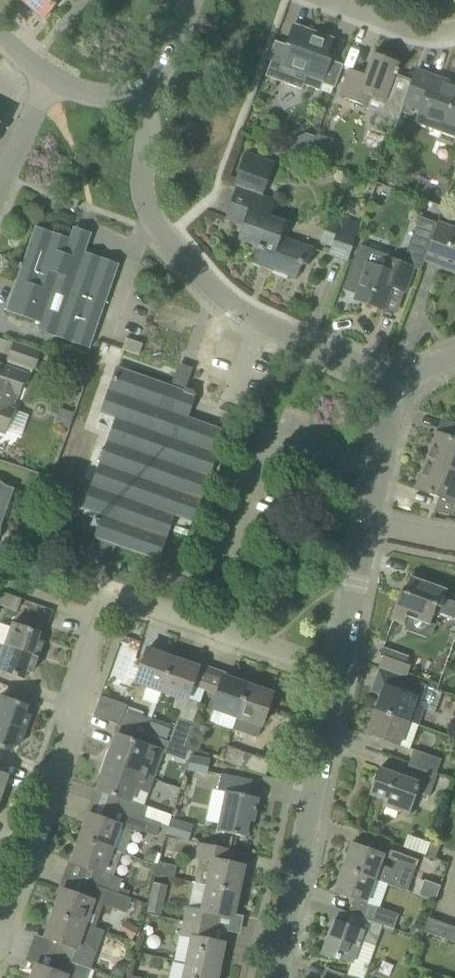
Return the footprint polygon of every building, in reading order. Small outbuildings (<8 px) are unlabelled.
[(25,2),(45,20),(62,0),(26,0),(25,2)] [(293,25),(286,44),(291,46),(282,70),(271,66),(272,61),(271,60),(265,77),(302,90),(303,85),(320,91),(324,81),(331,61),(327,59),(334,40),(333,39),(331,44),(317,39),(318,34),(293,25)] [(402,113),(404,106),(413,81),(397,75),(399,70),(397,70),(399,64),(373,54),(364,76),(348,70),(338,96),(365,106),(367,100),(385,107),(381,117),(398,123),(402,113)] [(432,81),(434,76),(417,70),(413,81),(404,106),(412,109),(418,111),(416,115),(454,129),(454,89),(432,81)] [(402,113),(410,116),(412,109),(404,106),(402,113)] [(263,196),(275,165),(244,154),(233,187),(236,188),(230,204),(233,205),(231,210),(227,212),(225,219),(243,225),(238,239),(258,247),(252,263),(259,265),(263,264),(263,262),(270,265),(269,269),(297,279),(302,264),(308,266),(314,249),(281,237),(286,223),(270,217),(276,201),(263,196)] [(319,243),(331,248),(328,255),(347,262),(360,227),(341,220),(340,223),(328,219),(319,243)] [(438,224),(425,260),(442,266),(443,262),(454,266),(454,230),(438,224)] [(36,227),(6,311),(40,323),(37,331),(72,342),(71,343),(90,348),(119,265),(85,253),(88,245),(36,227)] [(383,310),(392,286),(405,291),(413,268),(388,258),(388,257),(359,246),(344,289),(357,294),(355,300),(383,310)] [(143,344),(137,342),(134,353),(139,355),(143,344)] [(40,353),(24,348),(14,344),(9,359),(35,368),(40,353)] [(12,413),(26,375),(0,366),(0,431),(5,433),(12,413)] [(118,368),(111,385),(102,413),(117,418),(83,514),(102,521),(91,550),(102,553),(106,542),(157,560),(173,515),(192,521),(224,431),(164,410),(172,387),(118,368)] [(427,461),(454,471),(454,440),(437,433),(427,461)] [(454,516),(454,471),(427,461),(417,489),(441,498),(436,511),(435,510),(434,512),(454,516)] [(4,485),(1,482),(0,482),(0,536),(1,533),(1,528),(15,489),(4,485)] [(441,608),(447,591),(443,590),(444,586),(442,582),(435,579),(431,581),(430,585),(410,578),(407,587),(410,588),(408,595),(400,592),(390,619),(404,625),(408,616),(430,624),(437,606),(441,608)] [(22,600),(22,599),(0,592),(0,605),(18,611),(22,600)] [(13,624),(5,647),(37,658),(43,643),(37,641),(40,633),(13,624)] [(37,658),(5,647),(0,659),(0,671),(24,679),(27,671),(32,673),(37,658)] [(409,658),(383,648),(380,656),(383,657),(379,668),(407,679),(411,666),(407,665),(409,658)] [(162,691),(173,659),(147,650),(135,682),(136,682),(130,696),(142,700),(146,686),(162,691)] [(199,668),(173,659),(162,691),(176,696),(171,710),(179,713),(168,743),(177,746),(183,748),(192,722),(204,689),(193,685),(199,668)] [(407,679),(379,668),(373,682),(385,687),(376,709),(408,721),(418,725),(424,711),(428,712),(436,689),(407,679)] [(214,704),(238,713),(248,685),(223,677),(214,704)] [(273,694),(248,685),(238,713),(233,729),(257,738),(273,694)] [(24,731),(30,716),(25,714),(27,706),(0,697),(0,723),(24,731)] [(376,709),(367,734),(399,746),(408,721),(376,709)] [(120,725),(138,733),(146,735),(152,720),(125,710),(120,725)] [(192,722),(183,748),(196,753),(206,727),(192,722)] [(24,731),(0,723),(0,749),(11,752),(14,744),(19,746),(24,731)] [(177,746),(168,743),(146,735),(138,733),(135,742),(117,735),(107,763),(153,778),(157,765),(156,765),(160,752),(173,756),(177,746)] [(246,770),(251,755),(226,747),(221,761),(246,770)] [(408,764),(415,767),(436,774),(441,760),(414,750),(408,764)] [(208,773),(211,758),(192,754),(189,769),(208,773)] [(146,794),(147,791),(148,792),(153,778),(107,763),(97,790),(120,798),(116,810),(143,819),(148,807),(143,805),(147,794),(146,794)] [(410,780),(379,768),(369,795),(385,801),(383,807),(408,815),(416,793),(428,797),(437,774),(436,774),(415,767),(410,780)] [(1,798),(9,775),(0,771),(0,798),(1,798)] [(218,832),(240,836),(240,839),(247,840),(249,830),(247,830),(248,821),(251,822),(251,820),(249,819),(251,814),(254,815),(258,798),(249,796),(252,781),(221,774),(218,791),(226,793),(218,832)] [(175,803),(178,785),(155,781),(152,798),(175,803)] [(80,838),(110,850),(112,850),(120,825),(147,835),(151,822),(143,819),(116,810),(112,821),(89,814),(80,838)] [(167,834),(189,838),(192,822),(170,818),(167,834)] [(94,871),(89,884),(118,894),(123,880),(112,877),(121,853),(112,850),(110,850),(80,838),(71,863),(94,871)] [(435,859),(435,858),(440,845),(430,842),(425,855),(435,859)] [(193,883),(207,886),(208,886),(238,892),(244,866),(223,861),(225,849),(201,844),(198,857),(199,857),(193,883)] [(343,868),(374,880),(387,885),(406,892),(415,868),(416,868),(421,854),(394,844),(388,858),(395,861),(392,869),(380,865),(383,855),(352,844),(343,868)] [(173,884),(175,864),(159,862),(157,882),(173,884)] [(374,880),(343,868),(334,893),(365,904),(374,880)] [(434,900),(440,884),(416,876),(411,892),(434,900)] [(84,926),(94,929),(102,906),(125,914),(131,899),(118,894),(89,884),(84,882),(79,895),(62,889),(54,914),(85,925),(84,926)] [(233,919),(238,892),(208,886),(207,886),(202,911),(187,908),(184,922),(208,927),(216,928),(219,916),(233,919)] [(161,915),(164,900),(150,897),(147,912),(161,915)] [(366,919),(382,925),(394,930),(399,916),(371,905),(366,919)] [(55,957),(63,960),(91,969),(96,956),(85,942),(80,940),(84,926),(85,925),(54,914),(45,938),(57,942),(52,956),(55,957)] [(346,976),(352,977),(363,977),(374,946),(374,947),(382,925),(366,919),(358,916),(353,929),(337,922),(334,933),(329,932),(321,954),(339,960),(339,958),(350,962),(346,976)] [(454,940),(454,926),(428,917),(424,929),(454,940)] [(206,939),(208,927),(184,922),(181,936),(192,938),(186,964),(218,970),(224,943),(206,939)] [(91,969),(63,960),(55,957),(50,970),(36,965),(31,977),(66,977),(67,976),(72,977),(88,977),(91,969)] [(186,964),(183,977),(217,977),(218,970),(186,964)]
